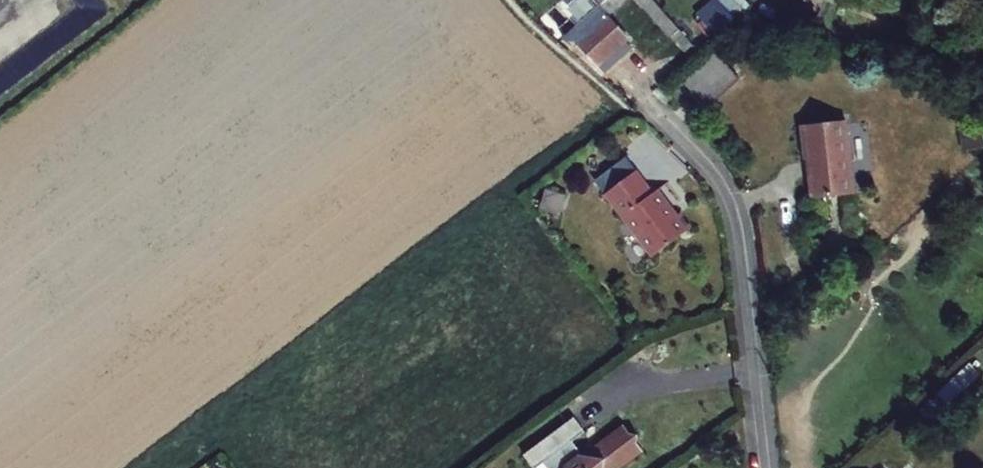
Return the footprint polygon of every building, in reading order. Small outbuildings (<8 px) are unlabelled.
[(596,1),(600,5),(562,38),(567,42),(572,37),(604,72),(631,48),(627,43),(630,39),(608,15),(625,0),(595,0),(596,1)] [(643,7),(646,5),(672,34),(679,28),(654,0),(636,0),(643,7)] [(733,0),(711,0),(697,13),(717,34),(743,10),(733,0)] [(736,79),(720,62),(687,92),(703,108),(736,79)] [(853,192),(846,120),(800,123),(803,156),(808,156),(809,173),(807,173),(809,196),(853,192)] [(610,197),(640,174),(636,168),(606,191),(610,197)] [(640,174),(610,197),(652,253),(690,223),(681,211),(675,215),(668,206),(671,205),(657,188),(653,191),(640,174)] [(637,262),(648,255),(637,238),(626,245),(637,262)] [(976,384),(966,373),(933,404),(943,414),(976,384)] [(578,414),(527,451),(536,465),(546,457),(553,467),(616,467),(646,445),(640,438),(643,426),(632,426),(627,420),(587,450),(578,436),(589,428),(578,414)]
